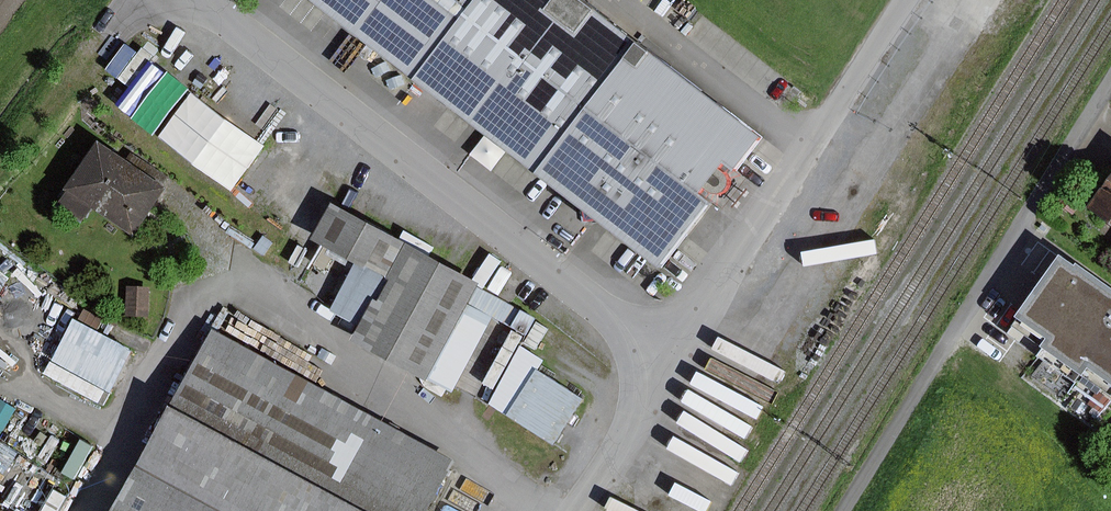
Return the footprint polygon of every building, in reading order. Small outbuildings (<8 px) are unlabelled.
[(427,81),(488,0),(321,0),(427,81)] [(427,81),(550,175),(601,108),(651,43),(594,0),(488,0),(427,81)] [(601,108),(725,204),(775,138),(651,43),(601,108)] [(268,147),(194,92),(161,138),(234,192),(268,147)] [(601,108),(550,175),(674,269),(725,204),(601,108)] [(172,188),(105,141),(70,191),(72,192),(62,205),(87,222),(96,209),(137,238),(172,188)] [(1101,204),(1110,211),(1110,190),(1101,204)] [(484,283),(338,205),(319,239),(361,261),(334,311),(364,327),(356,341),(456,395),(497,318),(529,336),(524,345),(538,352),(550,329),(537,322),(539,318),(482,288),(484,283)] [(1072,249),(1015,328),(1086,378),(1092,370),(1110,383),(1110,274),(1089,258),(1087,260),(1072,249)] [(152,287),(129,286),(128,316),(151,317),(152,287)] [(88,302),(70,291),(54,319),(72,330),(47,374),(106,407),(136,352),(97,330),(103,320),(84,309),(88,302)] [(461,461),(219,330),(120,510),(434,510),(461,461)] [(527,336),(515,330),(485,384),(496,391),(527,336)] [(548,361),(524,345),(491,406),(556,447),(587,399),(542,370),(548,361)] [(22,408),(0,448),(0,449),(59,481),(81,441),(22,408)]
